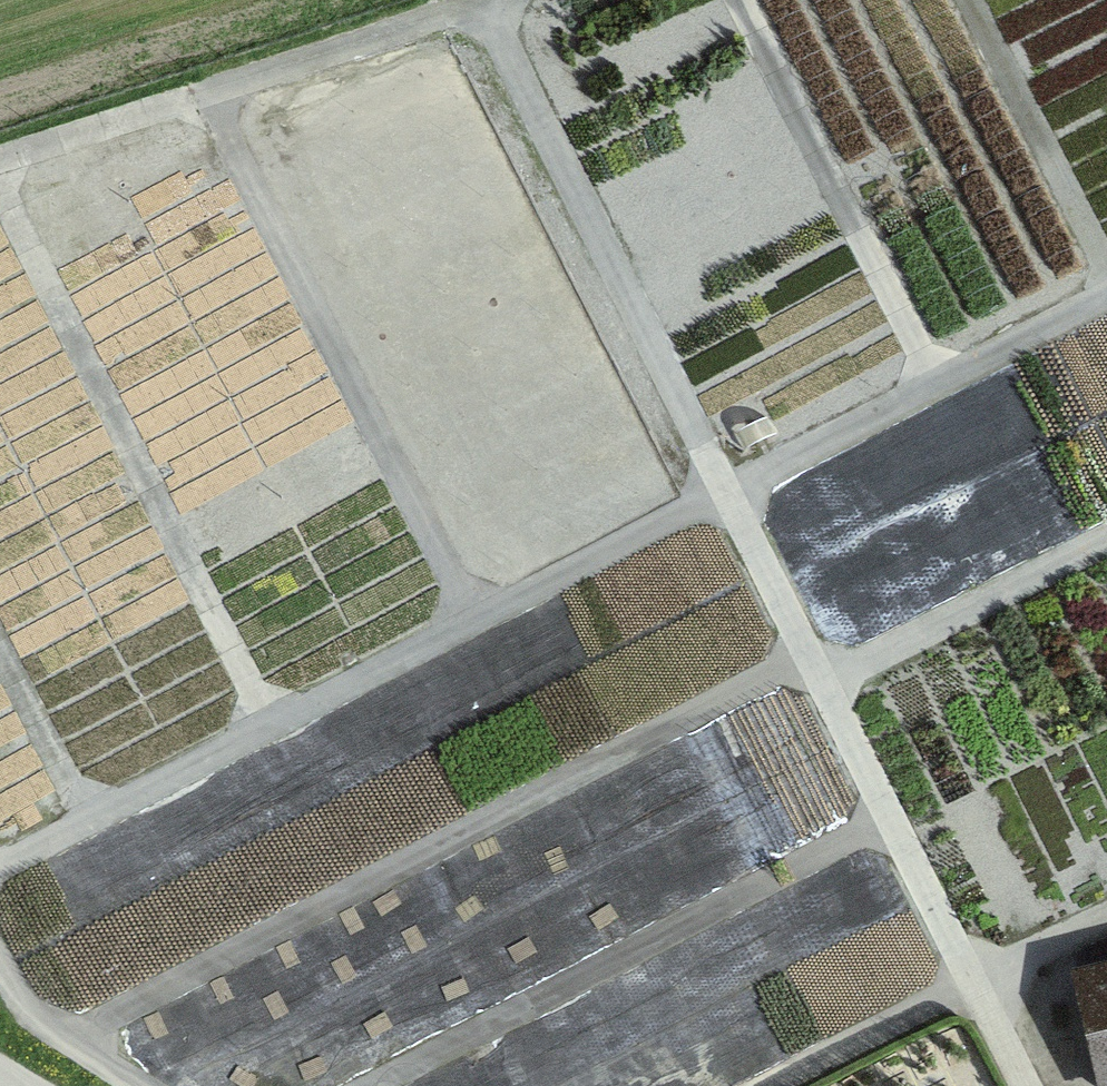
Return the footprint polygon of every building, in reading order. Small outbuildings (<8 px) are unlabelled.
[(1078,983),(1102,1085),(1106,1085),(1106,975),(1078,983)]
